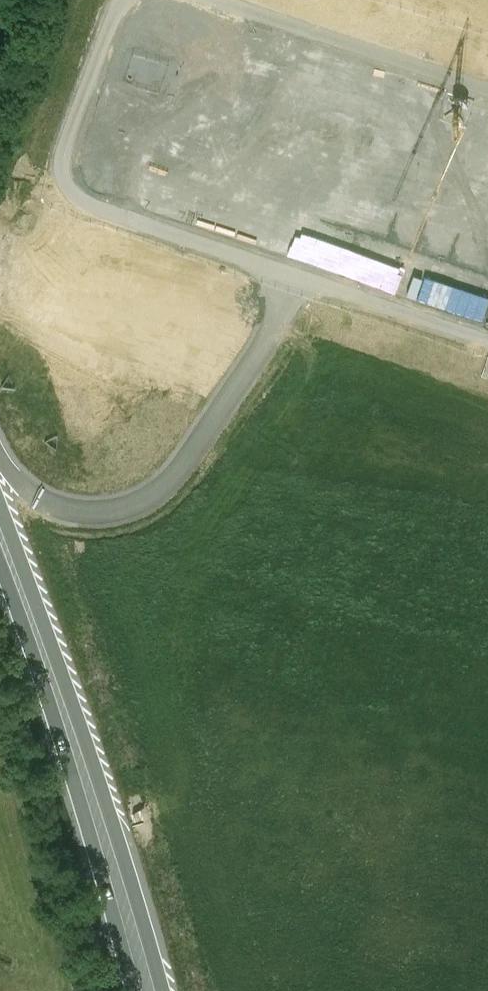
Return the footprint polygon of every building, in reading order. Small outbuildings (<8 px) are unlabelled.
[(364,108),(374,78),(240,34),(214,113),(173,99),(153,159),(487,269),(487,149),(364,108)]
